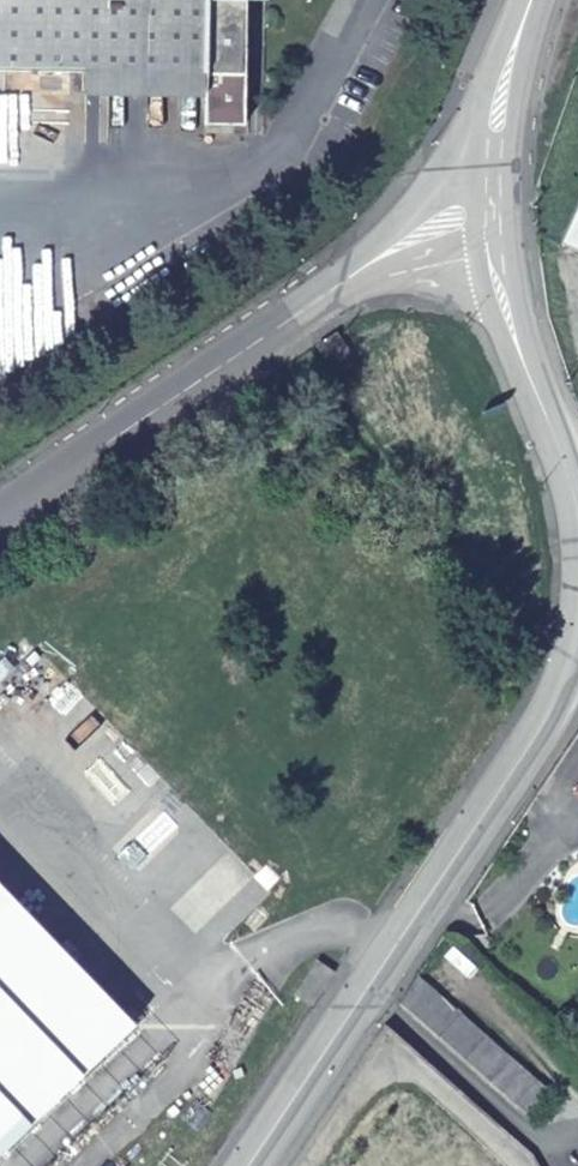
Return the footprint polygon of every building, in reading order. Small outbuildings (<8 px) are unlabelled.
[(79,71),(200,74),(200,94),(200,128),(238,129),(240,0),(0,0),(0,70),(79,71)] [(78,92),(200,94),(200,74),(79,71),(78,92)] [(558,261),(577,269),(577,214),(558,261)] [(138,1028),(0,885),(0,1165),(138,1028)] [(395,999),(527,1116),(554,1085),(419,964),(395,999)] [(0,1165),(69,1165),(173,1064),(138,1028),(0,1165)]
